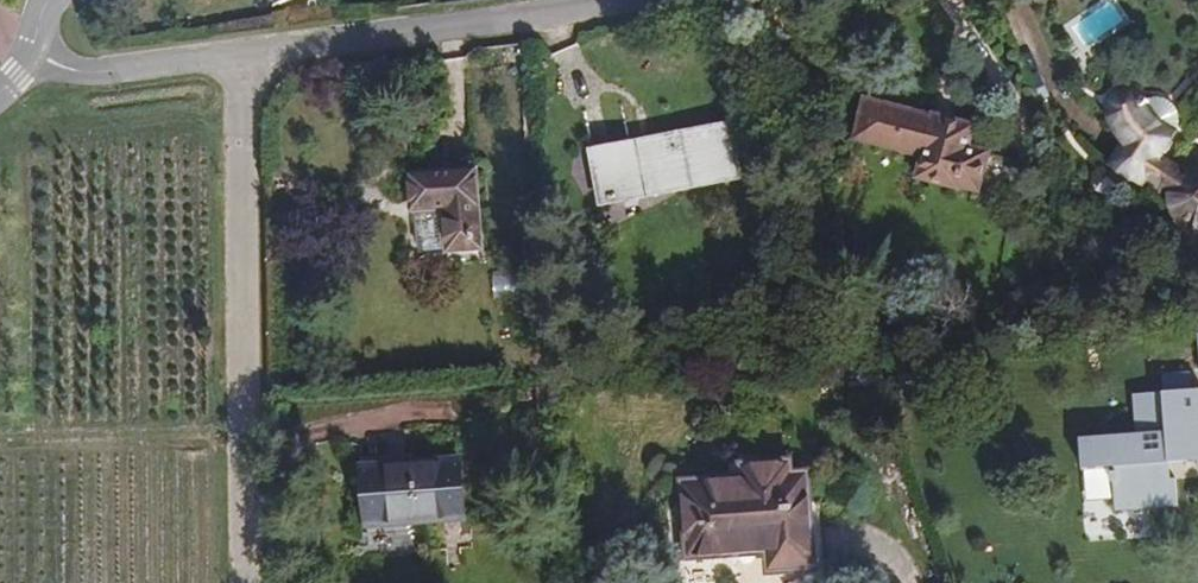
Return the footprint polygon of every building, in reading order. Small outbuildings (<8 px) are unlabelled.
[(1082,42),(1126,24),(1117,1),(1073,19),(1082,42)] [(1119,164),(1150,182),(1169,152),(1180,131),(1185,123),(1185,114),(1180,105),(1173,100),(1165,97),(1153,98),(1149,98),(1146,94),(1140,90),(1134,88),(1126,90),(1122,92),(1120,94),(1114,103),(1115,112),(1119,122),(1124,131),(1126,134),(1129,138),(1132,141),(1119,164)] [(989,181),(1000,142),(980,136),(985,113),(949,102),(944,111),(883,94),(870,129),(931,147),(924,173),(967,186),(970,175),(989,181)] [(732,122),(597,141),(602,190),(739,173),(732,122)] [(1169,152),(1150,182),(1178,199),(1179,195),(1175,193),(1190,171),(1188,170),(1169,152)] [(473,157),(408,159),(409,199),(413,198),(416,229),(423,235),(446,233),(446,241),(479,240),(473,157)] [(1190,171),(1175,193),(1179,195),(1178,199),(1178,202),(1180,208),(1183,215),(1187,220),(1194,226),(1197,227),(1197,167),(1190,171)] [(1131,389),(1135,440),(1075,440),(1084,539),(1148,538),(1149,511),(1180,511),(1180,476),(1197,477),(1197,392),(1131,389)] [(457,506),(454,444),(359,448),(364,510),(457,506)] [(785,468),(744,470),(744,487),(687,491),(690,563),(768,558),(770,582),(808,581),(804,482),(787,483),(785,468)]
